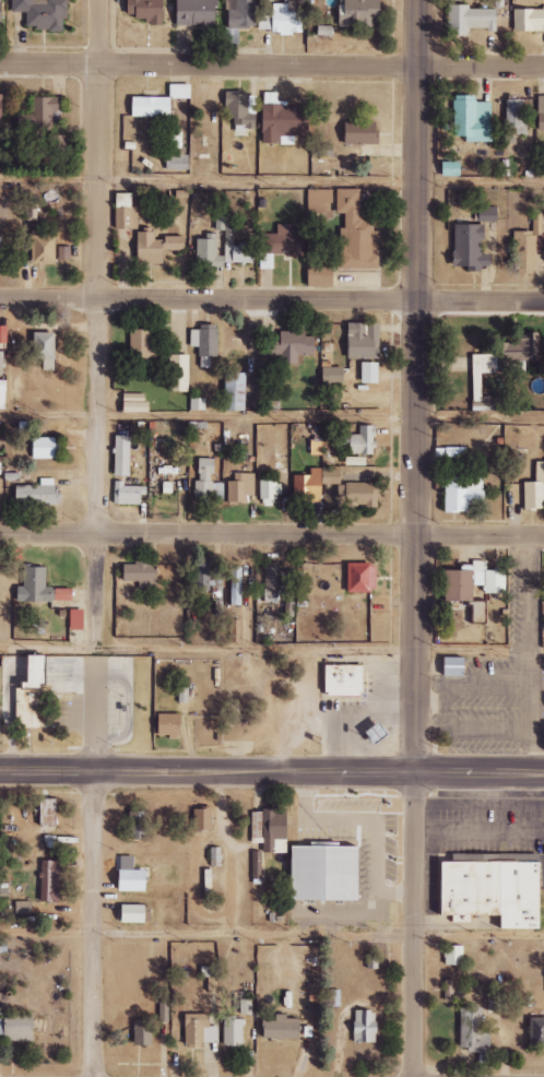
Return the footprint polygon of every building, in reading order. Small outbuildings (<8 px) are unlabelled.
[(27,12),(28,30),(65,30),(64,18),(70,18),(69,0),(12,0),(13,12),(27,12)] [(128,18),(148,18),(148,25),(164,26),(165,0),(129,0),(128,18)] [(218,0),(177,0),(178,26),(218,26),(218,0)] [(227,29),(256,29),(256,0),(228,0),(227,29)] [(383,0),(346,0),(346,6),(340,6),(340,27),(374,27),(374,21),(383,21),(383,0)] [(304,12),(288,12),(288,4),(273,4),(273,16),(266,16),(266,8),(259,8),(259,33),(304,33),(304,12)] [(469,30),(498,30),(497,9),(470,10),(470,5),(448,6),(449,29),(462,29),(462,37),(470,36),(469,30)] [(514,33),(543,33),(543,9),(514,9),(514,33)] [(188,84),(170,85),(170,99),(189,98),(188,84)] [(250,94),(227,93),(226,119),(236,119),(236,135),(247,135),(247,129),(257,129),(258,114),(249,114),(250,94)] [(264,144),(295,144),(295,135),(309,135),(309,106),(278,106),(278,93),(264,93),(264,144)] [(455,136),(467,136),(467,142),(492,142),(491,102),(477,102),(477,95),(455,95),(455,136)] [(172,117),(173,98),(134,97),(133,116),(172,117)] [(528,135),(528,114),(526,114),(526,99),(505,100),(506,143),(517,143),(516,135),(528,135)] [(347,144),(379,144),(380,122),(348,121),(347,144)] [(332,157),(333,137),(313,137),(312,156),(332,157)] [(166,170),(189,171),(190,155),(166,155),(166,170)] [(362,189),(338,188),(337,213),(346,213),(346,227),(341,227),(340,268),(379,269),(379,230),(375,230),(375,220),(361,219),(362,189)] [(138,207),(133,207),(133,194),(117,193),(116,229),(138,229),(138,207)] [(498,222),(498,207),(479,207),(480,222),(498,222)] [(196,266),(226,267),(226,262),(255,263),(255,245),(235,244),(235,225),(222,225),(222,217),(216,216),(216,230),(226,230),(225,256),(218,255),(219,239),(197,238),(196,266)] [(262,269),(274,269),(274,255),(304,255),(304,230),(293,230),(293,224),(278,224),(278,234),(262,234),(262,269)] [(455,267),(469,267),(469,271),(483,271),(483,266),(492,266),(492,254),(484,254),(484,225),(455,225),(455,267)] [(139,264),(165,263),(165,250),(186,250),(186,237),(156,237),(156,231),(138,232),(139,264)] [(57,264),(57,233),(33,234),(33,264),(57,264)] [(70,246),(59,246),(59,260),(70,260),(70,246)] [(334,265),(307,266),(307,287),(334,286),(334,265)] [(349,322),(349,358),(381,359),(381,323),(349,322)] [(218,356),(219,325),(200,324),(200,329),(191,329),(190,347),(200,347),(199,368),(211,368),(211,356),(218,356)] [(8,326),(0,326),(0,343),(7,344),(8,326)] [(131,329),(130,358),(154,358),(154,329),(131,329)] [(308,332),(270,332),(270,355),(281,355),(281,365),(299,364),(299,356),(317,355),(316,336),(308,336),(308,332)] [(538,332),(527,333),(527,341),(510,342),(510,363),(538,362),(538,332)] [(56,333),(33,333),(33,360),(43,360),(43,370),(57,370),(56,333)] [(498,354),(473,355),(475,401),(483,400),(482,374),(498,373),(498,354)] [(190,392),(190,355),(170,355),(169,392),(190,392)] [(379,383),(379,363),(363,362),(363,383),(379,383)] [(323,367),(323,382),(345,381),(344,367),(323,367)] [(247,411),(248,373),(227,373),(226,411),(247,411)] [(151,413),(151,403),(126,402),(125,412),(151,413)] [(375,455),(376,426),(360,426),(360,435),(353,435),(352,455),(375,455)] [(115,476),(131,476),(132,437),(116,436),(115,476)] [(57,438),(35,438),(34,459),(57,460),(57,438)] [(215,459),(198,458),(196,501),(223,502),(224,482),(214,482),(215,459)] [(525,482),(526,509),(543,509),(543,462),(537,462),(537,482),(525,482)] [(295,502),(324,502),(323,469),(311,469),(311,475),(294,475),(295,502)] [(228,503),(247,503),(247,495),(255,495),(255,473),(235,473),(235,481),(228,481),(228,503)] [(446,512),(469,513),(469,505),(485,505),(485,478),(446,477),(446,512)] [(40,485),(16,486),(17,507),(58,506),(57,478),(40,479),(40,485)] [(281,479),(260,480),(261,504),(277,503),(276,495),(281,495),(281,479)] [(125,486),(125,481),(114,481),(113,504),(142,505),(142,495),(147,495),(147,487),(125,486)] [(378,506),(379,484),(338,483),(338,506),(378,506)] [(140,588),(159,588),(159,563),(125,562),(125,581),(141,581),(140,588)] [(348,593),(377,593),(377,563),(349,563),(348,593)] [(449,571),(448,601),(476,602),(476,586),(485,586),(485,594),(507,594),(507,571),(488,570),(488,563),(464,563),(464,571),(449,571)] [(213,594),(211,564),(185,565),(186,595),(213,594)] [(231,605),(242,605),(243,565),(227,565),(226,588),(231,588),(231,605)] [(48,568),(24,567),(24,587),(17,587),(17,602),(54,603),(55,588),(47,587),(48,568)] [(56,600),(74,601),(74,589),(56,589),(56,600)] [(474,623),(486,623),(487,602),(474,602),(474,623)] [(70,630),(84,630),(85,610),(71,610),(70,630)] [(30,655),(29,688),(47,688),(48,656),(30,655)] [(453,660),(452,683),(474,683),(474,660),(453,660)] [(333,667),(333,693),(338,693),(338,699),(368,699),(368,695),(371,695),(371,667),(333,667)] [(180,703),(189,703),(189,688),(180,688),(180,703)] [(16,691),(17,728),(41,728),(41,707),(32,707),(32,690),(16,691)] [(183,714),(160,714),(160,736),(183,737),(183,714)] [(374,733),(383,746),(397,736),(387,723),(374,733)] [(41,824),(57,825),(58,800),(42,799),(41,824)] [(195,809),(195,831),(213,830),(213,809),(195,809)] [(253,844),(264,843),(264,854),(289,853),(288,810),(252,811),(253,844)] [(361,847),(294,848),(294,902),(362,901),(361,847)] [(252,879),(263,879),(263,852),(252,852),(252,879)] [(150,892),(151,871),(135,871),(136,856),(120,856),(120,892),(150,892)] [(62,861),(41,861),(41,902),(61,903),(62,861)] [(445,862),(444,916),(504,916),(504,930),(542,930),(543,862),(445,862)] [(17,915),(33,914),(32,901),(17,902),(17,915)] [(148,905),(123,905),(123,924),(148,924),(148,905)] [(464,946),(446,946),(446,966),(464,965),(464,946)] [(252,1000),(240,1000),(240,1015),(253,1015),(252,1000)] [(492,1034),(483,1034),(483,1008),(460,1008),(460,1050),(492,1050),(492,1034)] [(355,1043),(377,1043),(377,1011),(354,1011),(355,1043)] [(36,1015),(0,1014),(0,1036),(4,1036),(4,1041),(35,1042),(36,1015)] [(218,1026),(210,1026),(209,1014),(185,1015),(186,1044),(218,1044),(218,1026)] [(302,1019),(287,1019),(287,1014),(277,1014),(277,1021),(265,1021),(264,1039),(301,1040),(302,1019)] [(223,1047),(243,1047),(243,1019),(223,1019),(223,1047)] [(152,1047),(153,1022),(135,1021),(134,1046),(152,1047)]
